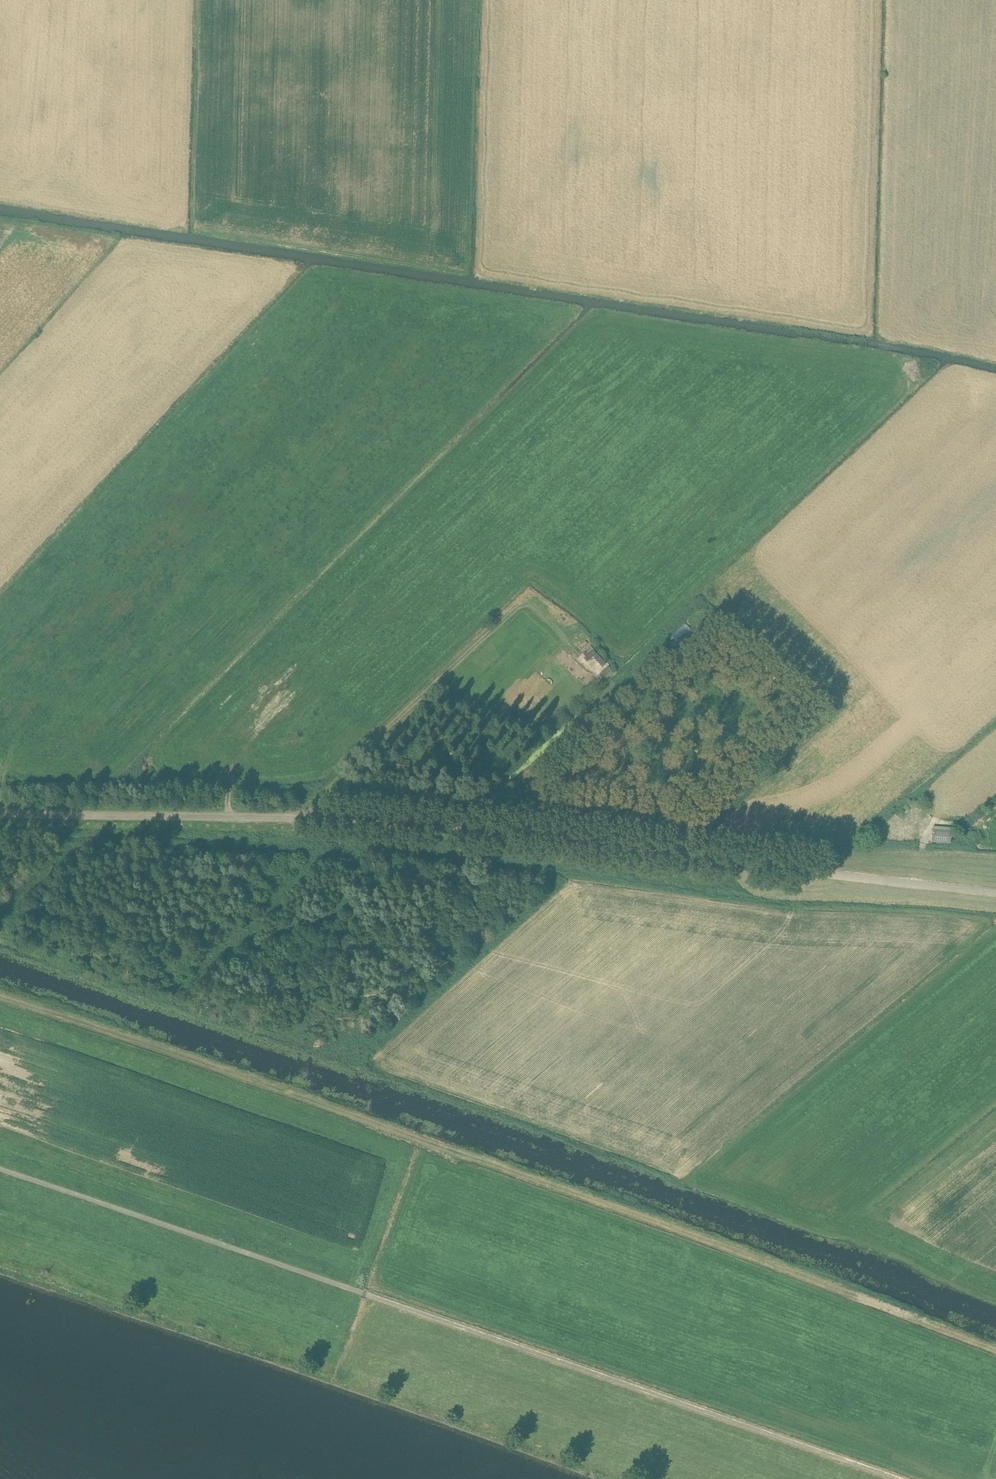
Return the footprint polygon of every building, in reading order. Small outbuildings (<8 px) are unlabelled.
[(598,655),(594,658),(602,667),(606,663),(598,655)] [(397,759),(397,762),(395,771),(409,773),(411,761),(397,759)] [(951,829),(936,828),(935,843),(950,844),(951,829)]
